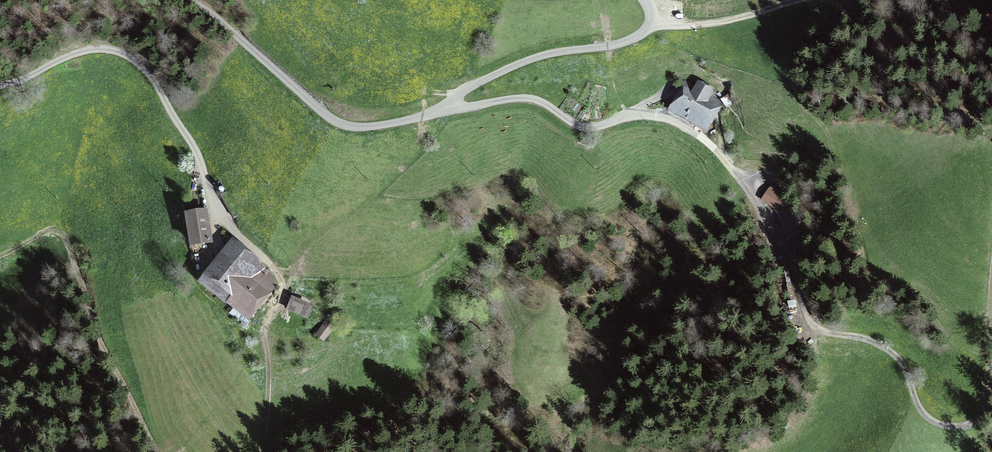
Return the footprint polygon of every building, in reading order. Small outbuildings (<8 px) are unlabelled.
[(707,132),(723,103),(710,95),(712,91),(698,83),(693,91),(688,89),(677,109),(693,119),(691,123),(707,132)] [(764,200),(777,209),(782,213),(791,237),(807,231),(797,207),(795,208),(784,199),(785,197),(772,188),(764,200)] [(218,259),(210,242),(205,212),(187,215),(192,244),(197,280),(200,282),(218,259)] [(264,267),(232,242),(218,259),(200,282),(230,306),(234,302),(248,313),(270,286),(274,289),(277,286),(271,274),(263,268),(264,267)] [(304,316),(308,306),(293,300),(289,310),(304,316)] [(325,322),(316,333),(322,339),(332,328),(325,322)]
